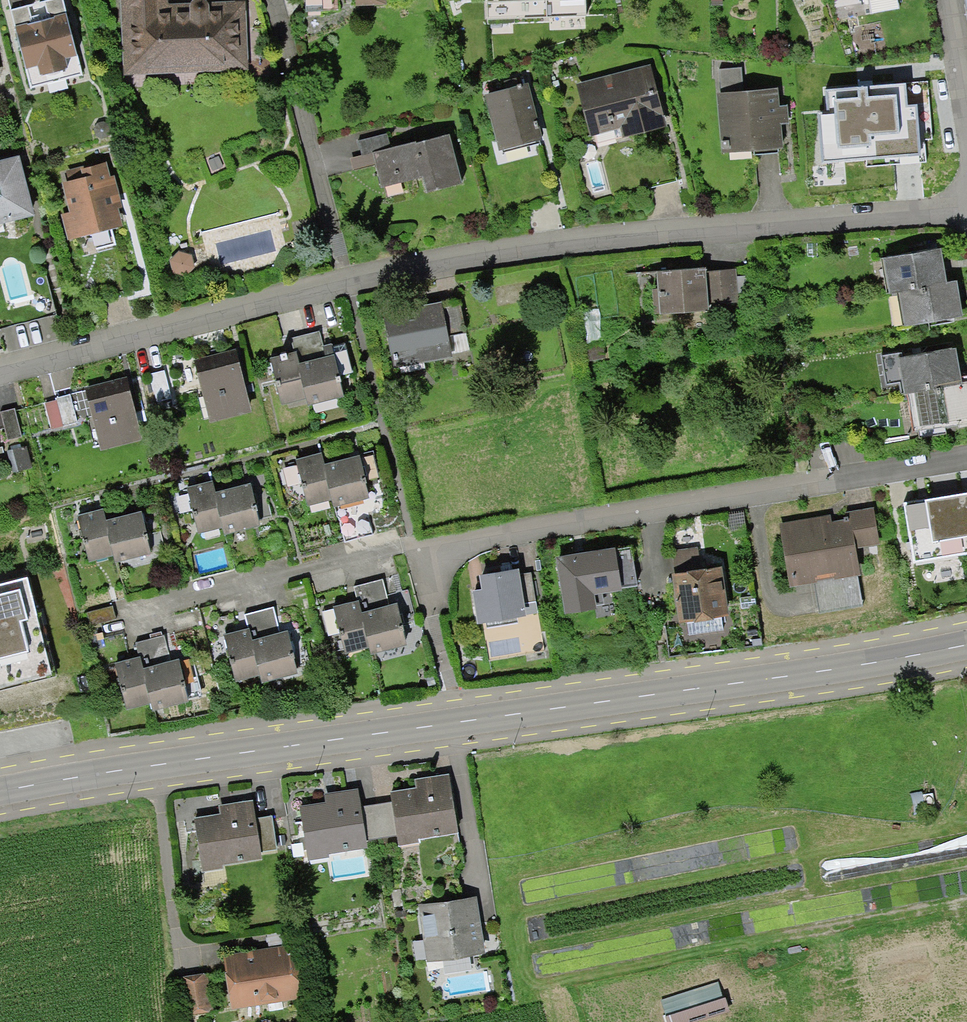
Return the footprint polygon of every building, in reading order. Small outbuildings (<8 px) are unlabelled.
[(17,10),(37,89),(87,77),(68,0),(56,0),(17,10)] [(125,77),(252,74),(250,4),(169,6),(169,0),(123,0),(125,77)] [(310,16),(338,15),(337,0),(310,0),(310,16)] [(359,11),(393,10),(392,0),(359,0),(359,11)] [(865,19),(842,26),(853,60),(887,48),(880,28),(870,31),(865,19)] [(741,69),(719,71),(726,137),(735,136),(737,157),(790,151),(787,126),(794,125),(792,106),(783,107),(781,87),(743,92),(741,69)] [(887,89),(855,92),(861,139),(922,132),(918,102),(930,101),(926,69),(885,74),(887,89)] [(658,70),(583,86),(594,138),(626,131),(628,140),(671,131),(658,70)] [(533,87),(492,98),(507,154),(547,143),(533,87)] [(352,162),(356,179),(379,174),(382,186),(426,175),(430,193),(468,184),(457,136),(395,150),(392,137),(364,144),(367,158),(352,162)] [(0,165),(0,227),(42,215),(27,158),(0,165)] [(113,163),(63,176),(73,214),(65,216),(71,241),(129,226),(113,163)] [(941,248),(881,258),(887,295),(898,293),(947,284),(941,248)] [(195,259),(183,254),(171,264),(179,276),(190,279),(198,272),(195,259)] [(714,269),(659,273),(663,319),(715,314),(714,307),(757,304),(755,280),(741,282),(740,273),(712,275),(714,269)] [(947,284),(898,293),(904,327),(962,316),(956,282),(947,284)] [(462,302),(391,315),(400,367),(471,354),(462,302)] [(318,330),(292,337),(296,351),(300,364),(326,357),(323,346),(318,330)] [(611,339),(586,341),(589,364),(614,362),(611,339)] [(296,351),(270,358),(282,404),(307,398),(309,405),(345,396),(331,344),(323,346),(326,357),(300,364),(296,351)] [(956,348),(899,357),(905,394),(909,393),(963,384),(961,377),(956,348)] [(244,354),(200,364),(213,423),(257,412),(244,354)] [(166,372),(153,376),(161,404),(174,401),(166,372)] [(961,377),(963,384),(909,393),(915,431),(966,422),(966,376),(961,377)] [(134,384),(91,394),(105,451),(147,441),(134,384)] [(73,398),(46,405),(54,434),(81,427),(73,398)] [(17,412),(3,416),(10,443),(24,439),(17,412)] [(29,447),(8,453),(15,477),(36,471),(29,447)] [(321,453),(295,460),(308,506),(333,499),(324,465),(321,453)] [(359,456),(324,465),(333,499),(335,507),(370,498),(359,456)] [(212,480),(186,487),(199,533),(224,526),(215,491),(212,480)] [(250,482),(215,491),(224,526),(226,534),(261,525),(250,482)] [(832,523),(786,530),(796,591),(869,580),(865,552),(888,549),(882,508),(852,513),(854,527),(833,530),(832,523)] [(102,509),(76,515),(89,562),(114,555),(105,520),(102,509)] [(140,511),(105,520),(114,555),(116,563),(151,554),(140,511)] [(746,516),(728,518),(732,544),(750,541),(746,516)] [(635,546),(557,560),(568,619),(611,612),(608,596),(643,590),(635,546)] [(698,553),(676,556),(685,625),(692,624),(694,638),(729,633),(727,619),(737,618),(730,569),(701,573),(698,553)] [(527,570),(486,578),(489,593),(479,595),(485,627),(491,623),(494,638),(526,632),(525,624),(538,621),(537,612),(549,609),(542,573),(529,576),(527,570)] [(0,584),(0,699),(59,684),(30,576),(0,584)] [(358,604),(340,608),(351,654),(376,648),(378,656),(414,648),(408,624),(420,621),(414,595),(392,601),(387,579),(354,587),(358,604)] [(663,589),(653,590),(656,612),(665,611),(663,589)] [(249,629),(229,634),(240,678),(267,672),(270,685),(305,676),(294,630),(287,632),(280,605),(245,614),(249,629)] [(114,607),(88,612),(91,626),(117,620),(114,607)] [(141,659),(121,664),(132,709),(159,703),(161,712),(197,703),(186,658),(181,659),(175,635),(138,644),(141,659)] [(329,805),(303,809),(311,860),(333,856),(332,849),(371,843),(370,838),(402,833),(404,847),(424,843),(424,838),(465,831),(455,773),(418,779),(419,788),(392,792),(393,801),(366,805),(363,786),(327,792),(329,805)] [(224,815),(198,820),(206,870),(224,868),(223,863),(267,856),(266,850),(283,848),(277,815),(263,818),(260,800),(222,806),(224,815)] [(482,898),(420,908),(429,964),(444,961),(447,979),(477,974),(474,957),(491,954),(482,898)] [(288,934),(270,936),(271,946),(226,955),(234,1011),(301,1001),(305,980),(301,956),(290,946),(288,934)] [(207,973),(182,976),(188,1016),(213,1013),(207,973)]
